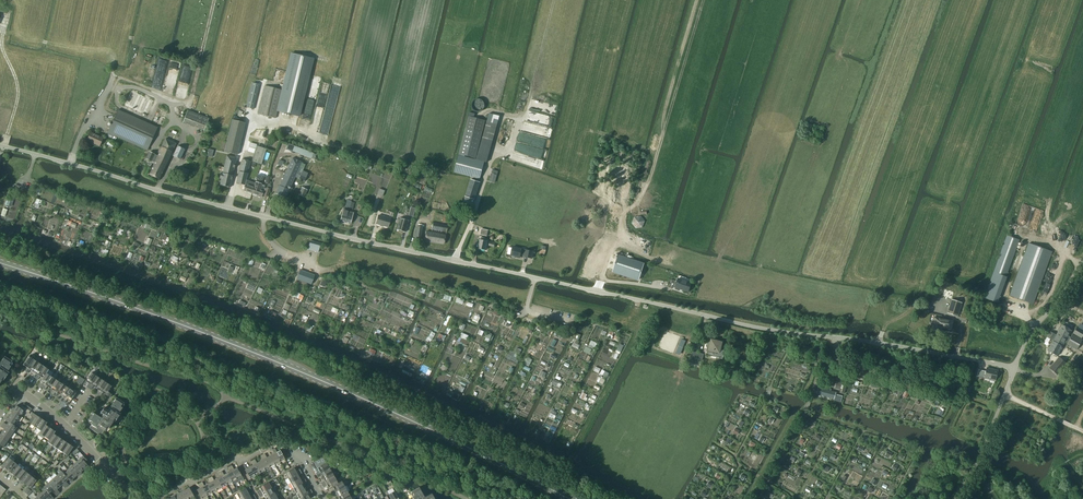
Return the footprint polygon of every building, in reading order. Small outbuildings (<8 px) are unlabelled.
[(313,58),(292,53),(278,111),(299,116),(313,58)] [(252,82),(246,107),(253,109),(259,84),(252,82)] [(264,85),(258,113),(275,118),(282,89),(264,85)] [(118,110),(106,135),(116,139),(117,136),(147,150),(158,127),(118,110)] [(188,110),(183,123),(204,130),(208,118),(188,110)] [(466,127),(459,154),(465,155),(476,158),(483,132),(485,120),(474,117),(469,116),(466,127)] [(489,116),(476,159),(487,162),(499,119),(489,116)] [(246,123),(233,120),(225,152),(238,155),(246,123)] [(91,142),(100,146),(103,138),(91,133),(87,141),(91,143),(91,142)] [(176,143),(165,139),(158,156),(150,152),(146,159),(151,161),(155,162),(149,175),(159,179),(176,143)] [(288,144),(287,149),(312,159),(314,154),(288,144)] [(173,156),(180,159),(185,149),(178,146),(173,156)] [(257,146),(252,161),(261,164),(266,149),(257,146)] [(465,157),(465,155),(459,154),(455,171),(480,178),(484,162),(465,157)] [(220,179),(221,179),(220,185),(230,187),(237,158),(227,155),(222,173),(221,173),(220,179)] [(280,195),(286,198),(290,190),(291,191),(292,188),(290,187),(302,163),(293,158),(280,186),(279,185),(279,186),(278,186),(278,188),(276,193),(277,194),(277,195),(279,196),(280,195)] [(247,191),(252,193),(255,183),(246,180),(251,161),(242,159),(236,183),(245,185),(245,184),(246,184),(244,190),(247,191)] [(183,167),(180,173),(187,176),(189,170),(183,167)] [(298,179),(304,182),(308,174),(303,171),(298,179)] [(423,171),(419,182),(425,184),(429,173),(423,171)] [(255,183),(252,193),(258,195),(257,196),(261,197),(265,185),(261,184),(264,176),(258,175),(256,183),(255,183)] [(466,195),(462,205),(472,208),(480,182),(471,179),(466,196),(466,195)] [(299,194),(304,197),(307,190),(302,188),(299,194)] [(345,207),(353,209),(354,203),(351,202),(351,201),(347,200),(345,207)] [(343,210),(340,221),(350,224),(353,213),(343,210)] [(378,215),(376,224),(388,227),(390,219),(378,215)] [(400,218),(396,229),(405,232),(408,221),(408,220),(400,218),(399,218),(400,218)] [(432,229),(446,232),(447,225),(433,222),(432,229)] [(425,241),(444,244),(446,235),(426,231),(425,241)] [(1007,277),(1006,276),(1020,240),(1007,235),(985,298),(998,303),(1007,277)] [(478,248),(485,250),(487,241),(484,240),(485,238),(481,237),(481,239),(480,239),(478,248)] [(310,240),(308,249),(318,252),(321,243),(310,240)] [(1010,296),(1033,304),(1052,251),(1029,243),(1010,296)] [(509,247),(507,254),(511,254),(511,255),(520,257),(521,255),(525,256),(525,257),(532,258),(533,251),(526,250),(522,249),(513,247),(512,248),(509,247)] [(108,251),(102,249),(100,256),(105,258),(108,251)] [(618,255),(613,271),(639,280),(644,264),(618,255)] [(586,261),(583,267),(588,269),(589,268),(591,269),(589,273),(597,277),(603,265),(595,261),(592,267),(590,266),(591,263),(586,261)] [(300,270),(297,279),(311,284),(315,275),(300,270)] [(678,278),(675,287),(688,292),(693,280),(679,275),(678,278)] [(948,313),(958,316),(962,303),(952,299),(948,313)] [(935,318),(933,329),(940,331),(941,327),(951,329),(953,321),(947,320),(947,321),(945,321),(945,320),(935,318)] [(1050,332),(1047,337),(1053,341),(1048,351),(1049,352),(1050,353),(1051,353),(1057,356),(1066,341),(1068,342),(1071,337),(1068,336),(1071,330),(1062,325),(1057,335),(1055,334),(1050,332)] [(1073,333),(1082,338),(1082,336),(1082,331),(1077,327),(1073,333)] [(1073,334),(1067,344),(1077,350),(1082,340),(1073,334)] [(709,350),(720,353),(722,342),(711,339),(709,350)] [(704,354),(692,351),(689,363),(695,364),(696,359),(702,360),(704,354)] [(2,381),(1,380),(3,376),(5,378),(9,372),(8,371),(11,366),(9,365),(11,361),(12,362),(12,361),(5,356),(0,363),(0,383),(2,381)] [(24,370),(26,371),(34,359),(29,356),(23,364),(26,366),(24,370)] [(1059,357),(1049,368),(1057,375),(1066,363),(1059,357)] [(30,369),(33,371),(39,363),(34,359),(26,371),(28,373),(30,369)] [(33,377),(36,378),(44,366),(39,363),(33,371),(36,373),(33,377)] [(40,376),(43,378),(46,373),(47,373),(49,369),(44,366),(36,378),(38,379),(40,376)] [(980,377),(995,381),(998,371),(987,368),(986,371),(982,370),(980,377)] [(86,387),(89,388),(97,376),(92,372),(86,381),(89,383),(86,387)] [(41,387),(43,388),(51,376),(47,373),(46,373),(43,378),(40,381),(43,383),(41,387)] [(47,386),(50,388),(56,379),(51,376),(43,388),(45,390),(47,386)] [(93,386),(96,388),(102,379),(97,376),(89,388),(91,389),(93,386)] [(51,393),(53,395),(62,382),(62,381),(61,380),(59,378),(58,378),(57,378),(56,379),(50,388),(53,390),(51,393)] [(96,393),(98,395),(107,382),(102,379),(96,388),(99,390),(96,393)] [(550,383),(549,386),(551,387),(552,384),(560,388),(562,384),(558,382),(559,381),(554,379),(552,384),(550,383)] [(57,393),(60,395),(67,385),(67,384),(66,383),(64,382),(63,381),(62,382),(53,395),(55,396),(57,393)] [(107,382),(98,395),(100,396),(103,392),(110,397),(112,394),(108,391),(112,386),(107,382)] [(61,400),(63,401),(72,388),(72,387),(71,386),(69,385),(68,385),(67,385),(60,395),(63,396),(61,400)] [(72,388),(63,401),(65,403),(67,399),(70,401),(77,391),(72,387),(72,388)] [(819,388),(817,394),(834,398),(834,400),(841,402),(842,396),(835,394),(836,392),(831,391),(831,389),(828,388),(827,390),(819,388)] [(586,401),(588,398),(586,397),(587,394),(583,392),(584,390),(581,389),(580,391),(582,392),(580,397),(586,401)] [(103,414),(100,417),(93,412),(88,420),(89,420),(89,422),(92,424),(89,428),(101,435),(104,430),(105,431),(106,430),(105,430),(108,426),(110,427),(113,422),(112,421),(115,417),(117,419),(121,413),(119,412),(122,408),(120,406),(123,402),(124,403),(124,402),(117,397),(110,407),(112,408),(109,411),(104,408),(101,412),(103,414)] [(13,407),(12,410),(22,416),(25,411),(29,414),(32,409),(24,403),(21,408),(17,405),(15,408),(13,407)] [(12,412),(10,415),(19,421),(22,416),(12,410),(11,412),(12,412)] [(551,413),(549,417),(552,419),(554,415),(556,416),(557,412),(553,410),(551,413)] [(31,424),(36,427),(43,418),(41,416),(40,417),(34,413),(33,413),(31,415),(35,418),(31,424)] [(5,420),(9,422),(15,426),(19,421),(10,415),(8,418),(7,417),(5,420)] [(36,427),(41,430),(41,431),(45,424),(46,425),(47,422),(44,420),(45,419),(43,418),(36,427)] [(4,422),(2,424),(14,432),(18,427),(15,426),(9,422),(7,425),(4,422)] [(4,429),(2,432),(11,437),(14,432),(2,424),(1,426),(4,429)] [(39,433),(45,436),(51,427),(49,425),(48,426),(46,425),(45,424),(41,431),(41,430),(39,433)] [(45,436),(49,439),(49,440),(54,433),(55,431),(52,429),(53,428),(51,427),(45,436)] [(8,442),(11,437),(2,432),(1,434),(0,434),(0,437),(8,442)] [(48,442),(53,445),(59,435),(57,434),(56,435),(54,433),(49,440),(49,439),(48,442)] [(53,445),(58,449),(63,440),(61,438),(61,437),(59,435),(53,445)] [(2,446),(4,447),(5,447),(6,447),(8,444),(8,443),(7,443),(8,442),(0,437),(0,444),(2,446)] [(58,449),(63,452),(69,442),(67,441),(66,442),(63,440),(58,449)] [(69,442),(63,452),(68,455),(73,447),(70,445),(71,443),(69,442)] [(275,448),(273,449),(280,462),(285,459),(280,450),(277,452),(275,448)] [(273,454),(270,456),(275,465),(280,462),(273,449),(271,450),(273,454)] [(265,453),(263,455),(270,467),(275,465),(270,456),(267,457),(265,453)] [(263,460),(260,461),(265,470),(270,467),(263,455),(261,456),(263,460)] [(4,467),(7,469),(14,461),(15,460),(10,456),(1,467),(4,468),(4,467)] [(83,456),(77,461),(84,469),(86,467),(87,468),(89,466),(88,465),(90,463),(83,456)] [(327,463),(324,457),(311,464),(314,470),(318,468),(318,469),(319,471),(315,473),(316,473),(317,475),(332,466),(329,462),(327,463)] [(255,459),(253,460),(260,473),(265,470),(260,461),(257,463),(255,459)] [(253,465),(250,467),(255,476),(260,473),(253,460),(251,461),(253,465)] [(9,473),(11,474),(18,465),(14,461),(7,469),(10,471),(9,473)] [(77,461),(72,465),(80,474),(82,473),(81,471),(84,469),(77,461)] [(14,475),(16,477),(23,469),(24,467),(20,463),(18,465),(11,474),(13,476),(14,475)] [(255,476),(250,467),(247,468),(245,464),(243,466),(250,479),(255,476)] [(72,465),(68,469),(75,477),(77,475),(78,476),(80,474),(72,465)] [(232,465),(230,466),(237,479),(238,481),(241,479),(242,481),(244,479),(237,467),(234,469),(232,465)] [(230,471),(227,473),(232,482),(237,479),(230,466),(228,468),(230,471)] [(335,472),(332,466),(317,475),(318,477),(322,475),(323,478),(332,473),(335,472)] [(285,473),(288,478),(301,471),(300,469),(296,471),(294,468),(285,473)] [(18,480),(20,482),(27,472),(23,469),(16,477),(19,479),(18,480)] [(68,469),(64,473),(63,473),(68,479),(71,482),(73,480),(72,479),(75,477),(68,469)] [(62,471),(57,475),(67,486),(69,484),(66,481),(68,479),(63,473),(64,473),(62,471)] [(222,471),(220,472),(227,485),(232,482),(227,473),(224,475),(222,471)] [(288,478),(291,483),(300,478),(298,475),(302,473),(301,471),(288,478)] [(23,482),(25,484),(32,476),(27,472),(20,482),(22,483),(23,482)] [(220,477),(217,479),(222,488),(227,485),(220,472),(218,473),(220,477)] [(321,483),(322,485),(335,478),(332,473),(323,478),(325,481),(321,483)] [(57,475),(53,479),(60,487),(62,484),(65,488),(67,486),(57,475)] [(28,486),(24,491),(29,495),(32,491),(29,489),(31,487),(37,480),(32,476),(25,484),(28,486)] [(212,476),(210,477),(217,490),(222,488),(217,479),(214,480),(212,476)] [(210,483),(207,484),(212,493),(217,490),(210,477),(208,479),(210,483)] [(291,483),(293,488),(306,481),(305,479),(301,481),(300,478),(291,483)] [(329,488),(333,486),(338,483),(335,478),(322,485),(324,487),(327,485),(329,488)] [(53,479),(48,483),(58,494),(60,492),(57,489),(60,487),(53,479)] [(293,488),(296,493),(305,488),(304,485),(307,483),(306,481),(293,488)] [(331,491),(332,493),(345,486),(342,481),(338,483),(333,486),(334,489),(331,491)] [(202,482),(200,483),(207,496),(212,493),(207,484),(204,486),(202,482)] [(257,492),(258,494),(271,487),(268,482),(259,487),(261,490),(257,492)] [(44,487),(45,489),(46,489),(51,495),(51,494),(53,492),(56,496),(58,494),(48,483),(44,487)] [(200,483),(198,484),(200,488),(197,490),(202,498),(206,498),(208,498),(207,496),(200,483)] [(337,494),(338,497),(348,491),(350,490),(347,485),(345,486),(332,493),(333,496),(337,494)] [(237,493),(240,498),(248,493),(247,491),(251,488),(249,486),(237,493)] [(184,490),(189,498),(190,498),(194,496),(189,487),(184,490)] [(263,494),(265,497),(274,492),(271,487),(258,494),(260,496),(263,494)] [(434,498),(431,493),(424,497),(419,487),(411,491),(411,492),(412,492),(414,496),(412,497),(413,498),(421,498),(422,498),(433,498),(434,498)] [(296,493),(299,498),(312,491),(311,489),(307,491),(305,488),(296,493)] [(387,491),(389,494),(392,498),(399,498),(393,488),(387,491)] [(41,493),(47,498),(50,498),(51,498),(52,498),(54,498),(51,494),(51,495),(46,489),(45,489),(41,493)] [(179,493),(182,498),(189,498),(184,490),(179,493)] [(299,498),(300,498),(309,498),(311,498),(309,495),(313,493),(312,491),(299,498)]
